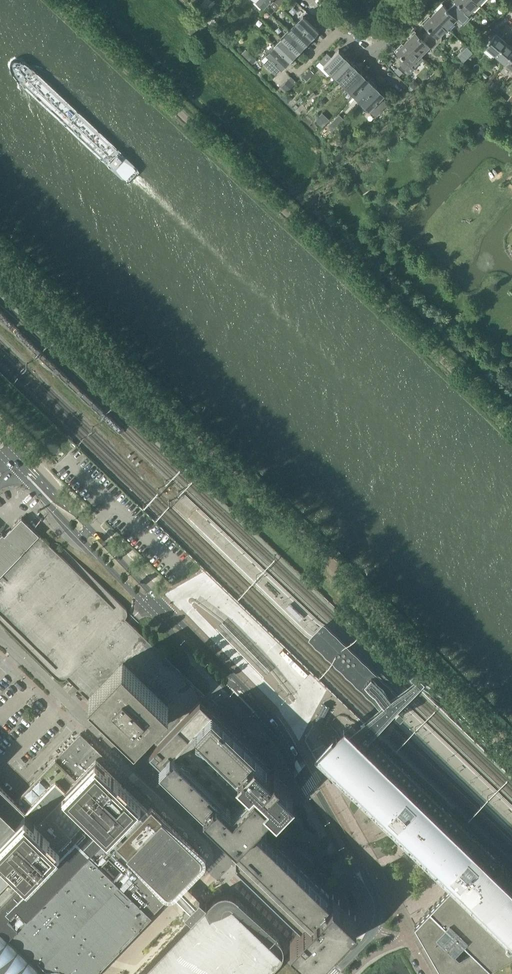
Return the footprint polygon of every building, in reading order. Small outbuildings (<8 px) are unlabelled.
[(468,19),(472,15),(469,12),(478,3),(475,0),(456,0),(463,6),(459,11),(468,19)] [(274,3),(271,6),(275,11),(279,7),(274,3)] [(433,13),(447,26),(456,17),(463,24),(464,23),(468,19),(459,11),(454,15),(443,4),(433,13)] [(305,13),(296,22),(311,37),(313,39),(317,35),(315,33),(318,30),(319,29),(318,28),(321,25),(307,11),(306,11),(305,13)] [(428,35),(437,44),(441,40),(438,36),(447,26),(433,13),(424,23),(432,31),(428,35)] [(296,22),(288,29),(304,45),(311,37),(296,22)] [(495,54),(506,41),(501,36),(503,34),(493,26),(483,39),(487,43),(485,46),(495,54)] [(281,37),(297,52),(304,45),(288,29),(283,35),(281,37)] [(406,41),(420,54),(429,45),(433,48),(437,44),(428,35),(424,39),(416,31),(412,35),(406,41)] [(274,44),(290,60),(297,52),(281,37),(274,44)] [(423,58),(420,54),(406,41),(397,51),(405,59),(401,63),(410,72),(414,67),(423,58)] [(495,54),(505,62),(511,54),(511,44),(511,45),(506,41),(495,54)] [(290,60),(274,44),(266,52),(270,56),(264,63),(275,73),(281,67),(282,67),(290,60)] [(256,60),(245,49),(241,54),(252,64),(256,60)] [(327,52),(315,65),(328,76),(331,72),(345,58),(347,56),(339,49),(331,56),(327,52)] [(339,80),(354,64),(351,60),(349,62),(345,58),(331,72),(339,80)] [(354,64),(339,80),(347,87),(360,73),(356,68),(357,67),(354,64)] [(311,68),(303,76),(307,79),(314,71),(311,68)] [(360,73),(347,87),(354,94),(368,80),(369,78),(366,75),(364,77),(360,73)] [(290,77),(280,87),(285,92),(295,82),(290,77)] [(368,80),(354,94),(362,101),(375,87),(377,85),(374,82),(372,84),(368,80)] [(409,83),(414,88),(419,83),(415,80),(412,80),(409,83)] [(375,87),(362,101),(369,109),(384,93),(381,90),(379,91),(375,87)] [(321,121),(319,123),(322,126),(330,118),(326,115),(321,120),(321,121)] [(347,138),(339,145),(342,149),(350,142),(347,138)] [(221,623),(216,628),(263,676),(268,671),(221,623)] [(123,660),(89,695),(135,740),(169,704),(123,660)] [(270,768),(200,699),(149,751),(235,836),(235,846),(235,862),(239,866),(289,916),(292,923),(293,925),(293,928),(292,930),(289,937),(314,960),(356,916),(333,893),(330,896),(257,825),(252,821),(270,801),(275,804),(290,787),(277,773),(280,770),(275,765),(270,768)] [(149,912),(150,912),(150,911),(150,910),(149,911),(145,906),(147,904),(148,905),(155,897),(159,901),(210,850),(168,812),(139,860),(128,870),(124,866),(116,874),(114,877),(98,861),(148,810),(149,809),(154,804),(153,804),(153,803),(154,803),(132,782),(132,783),(127,789),(127,788),(127,789),(117,779),(114,776),(115,776),(110,771),(109,772),(107,770),(112,764),(113,764),(80,732),(80,733),(57,757),(57,758),(15,801),(0,786),(0,973),(90,973),(149,912)] [(356,778),(357,779),(357,778),(367,788),(366,788),(367,789),(367,788),(377,798),(377,799),(378,798),(388,808),(387,808),(388,809),(388,808),(391,811),(391,812),(391,813),(391,814),(391,815),(392,815),(393,815),(394,815),(395,815),(398,818),(397,818),(398,819),(398,818),(408,828),(408,829),(409,828),(419,838),(418,838),(419,839),(419,838),(429,848),(429,849),(429,848),(439,858),(439,859),(440,858),(450,868),(449,868),(450,869),(450,868),(453,871),(453,872),(453,873),(453,874),(454,875),(455,875),(456,875),(457,875),(460,877),(456,881),(414,924),(415,924),(443,973),(477,973),(511,954),(511,874),(369,736),(345,760),(348,765),(348,766),(349,766),(356,778)] [(280,957),(283,949),(283,943),(278,937),(236,896),(230,892),(224,892),(216,894),(201,910),(139,973),(265,973),(280,957)] [(295,961),(290,956),(286,959),(292,964),(295,961)]
